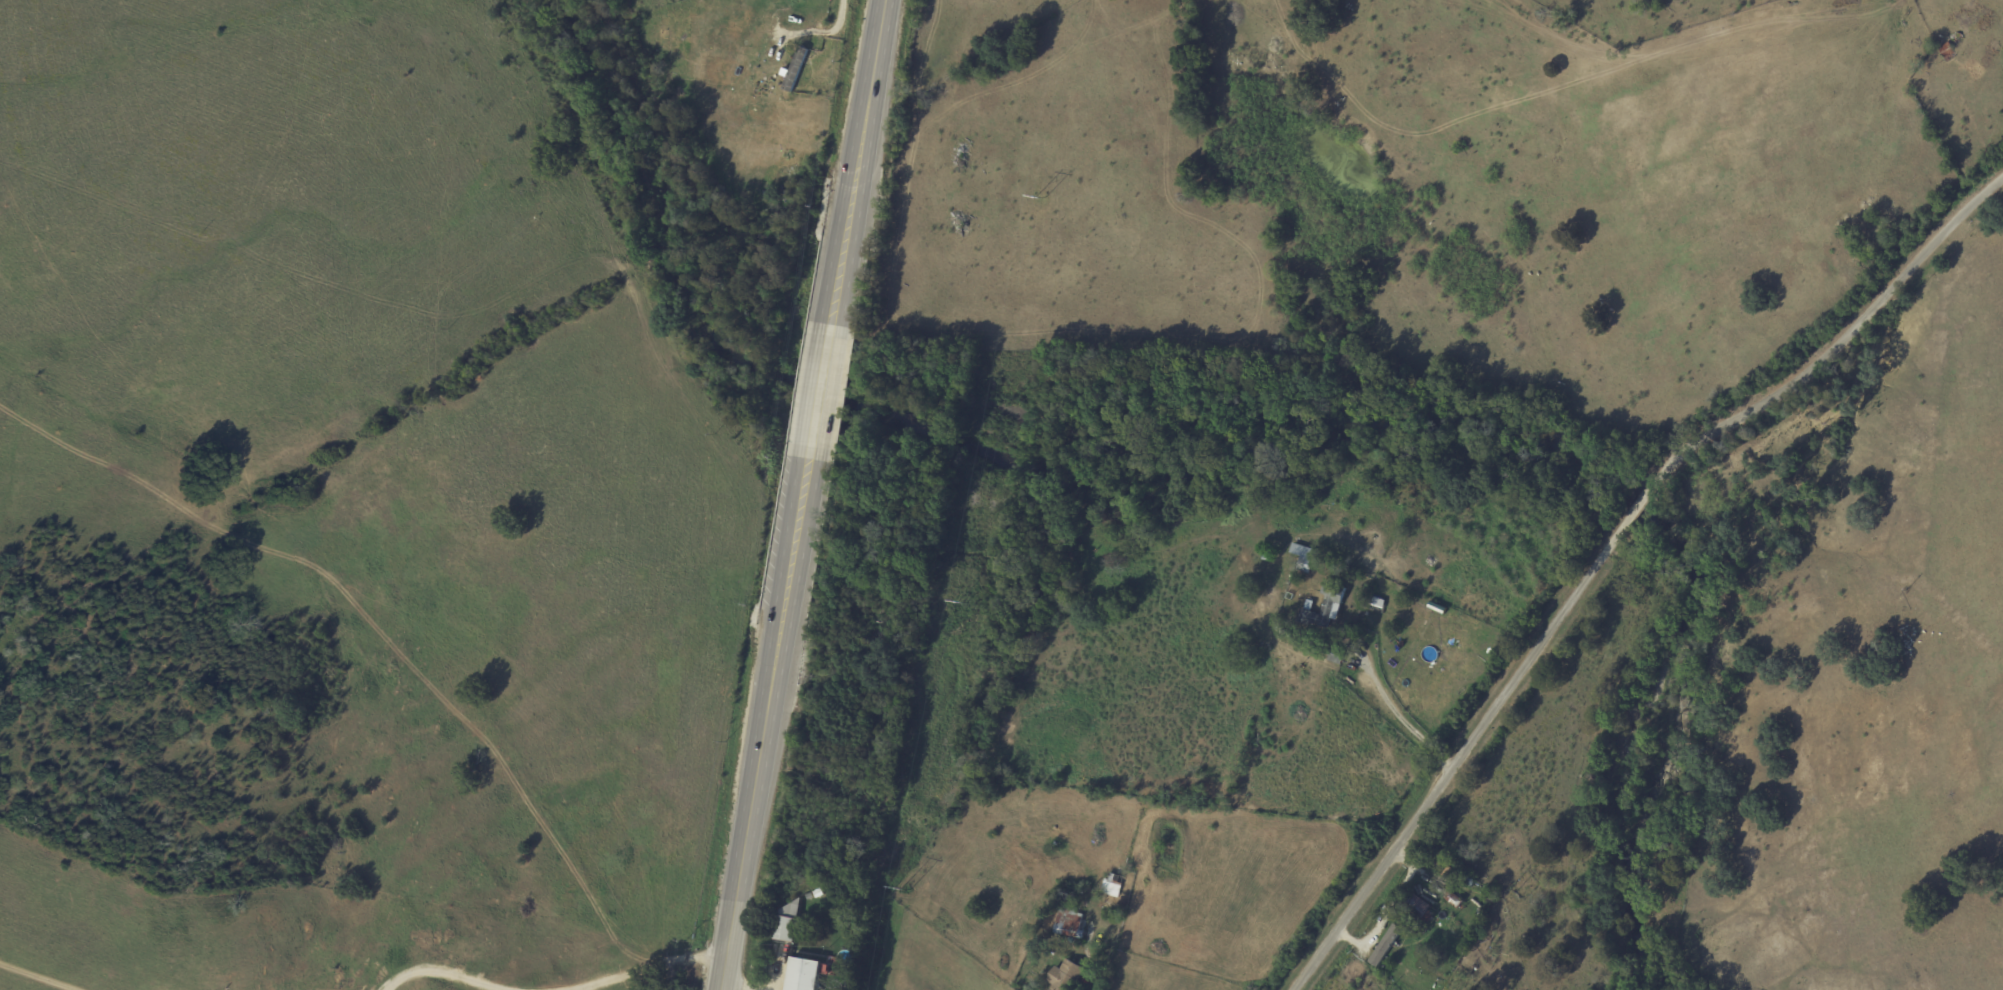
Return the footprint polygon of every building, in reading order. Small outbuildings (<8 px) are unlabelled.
[(808,50),(799,46),(788,74),(789,75),(783,89),(792,93),(808,50)] [(1300,556),(1297,571),(1311,574),(1315,549),(1292,544),(1290,554),(1300,556)] [(1336,621),(1347,587),(1326,580),(1321,595),(1327,597),(1321,615),(1301,609),(1298,620),(1326,629),(1329,618),(1336,621)] [(1116,897),(1122,877),(1107,872),(1101,893),(1116,897)] [(1424,923),(1434,908),(1410,891),(1399,906),(1424,923)] [(774,939),(793,943),(800,903),(782,899),(774,939)] [(1054,933),(1083,940),(1085,931),(1080,930),(1083,914),(1074,912),(1075,906),(1061,903),(1054,933)] [(1403,929),(1393,923),(1368,962),(1378,968),(1403,929)] [(791,956),(785,989),(816,989),(821,961),(791,956)] [(1052,984),(1049,989),(1073,989),(1084,967),(1066,959),(1061,969),(1054,965),(1047,982),(1052,984)]
